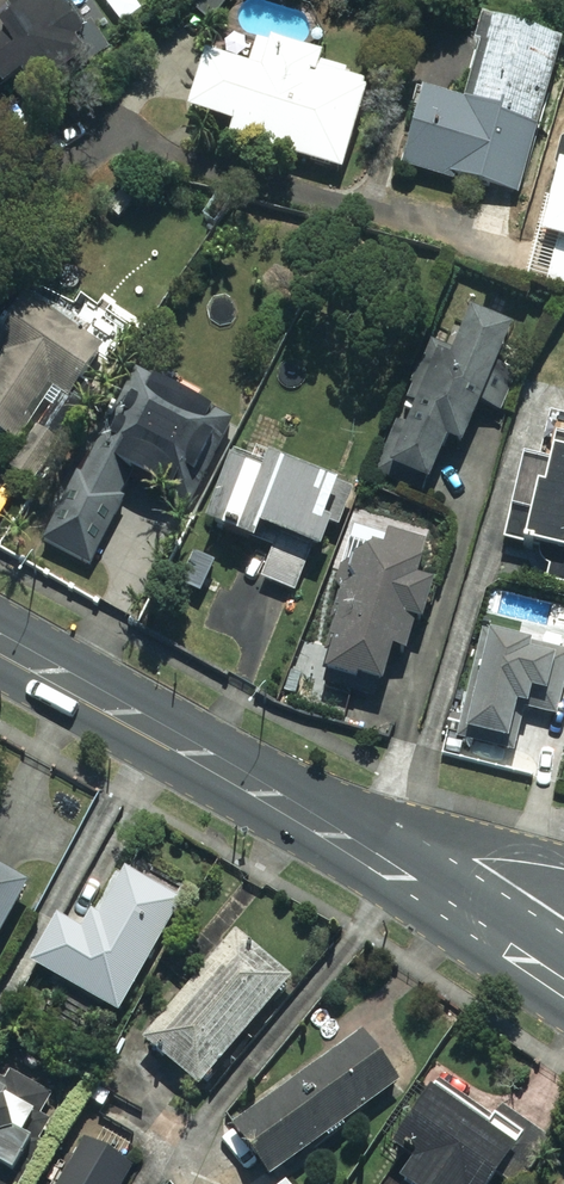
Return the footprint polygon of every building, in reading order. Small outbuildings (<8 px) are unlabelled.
[(83,38),(91,33),(71,2),(62,8),(57,0),(24,0),(14,7),(27,26),(0,43),(0,69),(10,85),(30,72),(42,91),(71,72),(68,67),(92,52),(83,38)] [(526,190),(563,49),(563,38),(496,21),(474,102),(429,90),(410,160),(526,190)] [(281,35),(270,69),(215,51),(196,107),(238,121),(234,134),(345,170),(373,85),(328,71),(334,52),(281,35)] [(550,235),(563,238),(563,181),(550,235)] [(21,444),(8,464),(43,487),(100,398),(84,388),(109,349),(30,298),(0,344),(0,350),(8,355),(0,367),(0,430),(21,444)] [(470,448),(520,326),(481,310),(462,355),(449,350),(417,428),(400,421),(378,475),(431,497),(454,442),(470,448)] [(140,369),(46,538),(96,566),(145,478),(192,504),(237,423),(140,369)] [(563,452),(560,468),(532,462),(514,540),(563,552),(563,452)] [(278,471),(245,456),(215,524),(262,544),(270,527),(281,532),(262,576),(302,593),(321,550),(332,554),(346,521),(337,517),(346,498),(359,503),(363,494),(283,459),(278,471)] [(396,536),(358,549),(328,685),(391,699),(402,653),(420,657),(429,621),(437,623),(446,584),(429,580),(437,545),(396,536)] [(494,611),(460,739),(489,747),(491,737),(520,745),(531,705),(540,707),(545,689),(556,692),(563,665),(563,620),(562,619),(560,628),(494,611)] [(37,884),(0,863),(0,951),(37,884)] [(63,915),(36,963),(124,1013),(188,901),(129,868),(125,874),(118,871),(86,928),(63,915)] [(241,931),(149,1041),(205,1088),(298,978),(241,931)] [(368,1032),(239,1127),(278,1179),(407,1084),(368,1032)] [(47,1142),(44,1140),(54,1120),(45,1115),(56,1094),(14,1072),(10,1080),(0,1075),(0,1183),(25,1183),(47,1142)] [(445,1082),(399,1148),(422,1164),(409,1183),(411,1183),(503,1183),(506,1179),(513,1183),(526,1183),(556,1141),(506,1106),(497,1118),(445,1082)] [(63,1183),(127,1183),(138,1166),(119,1152),(90,1138),(63,1183)]
